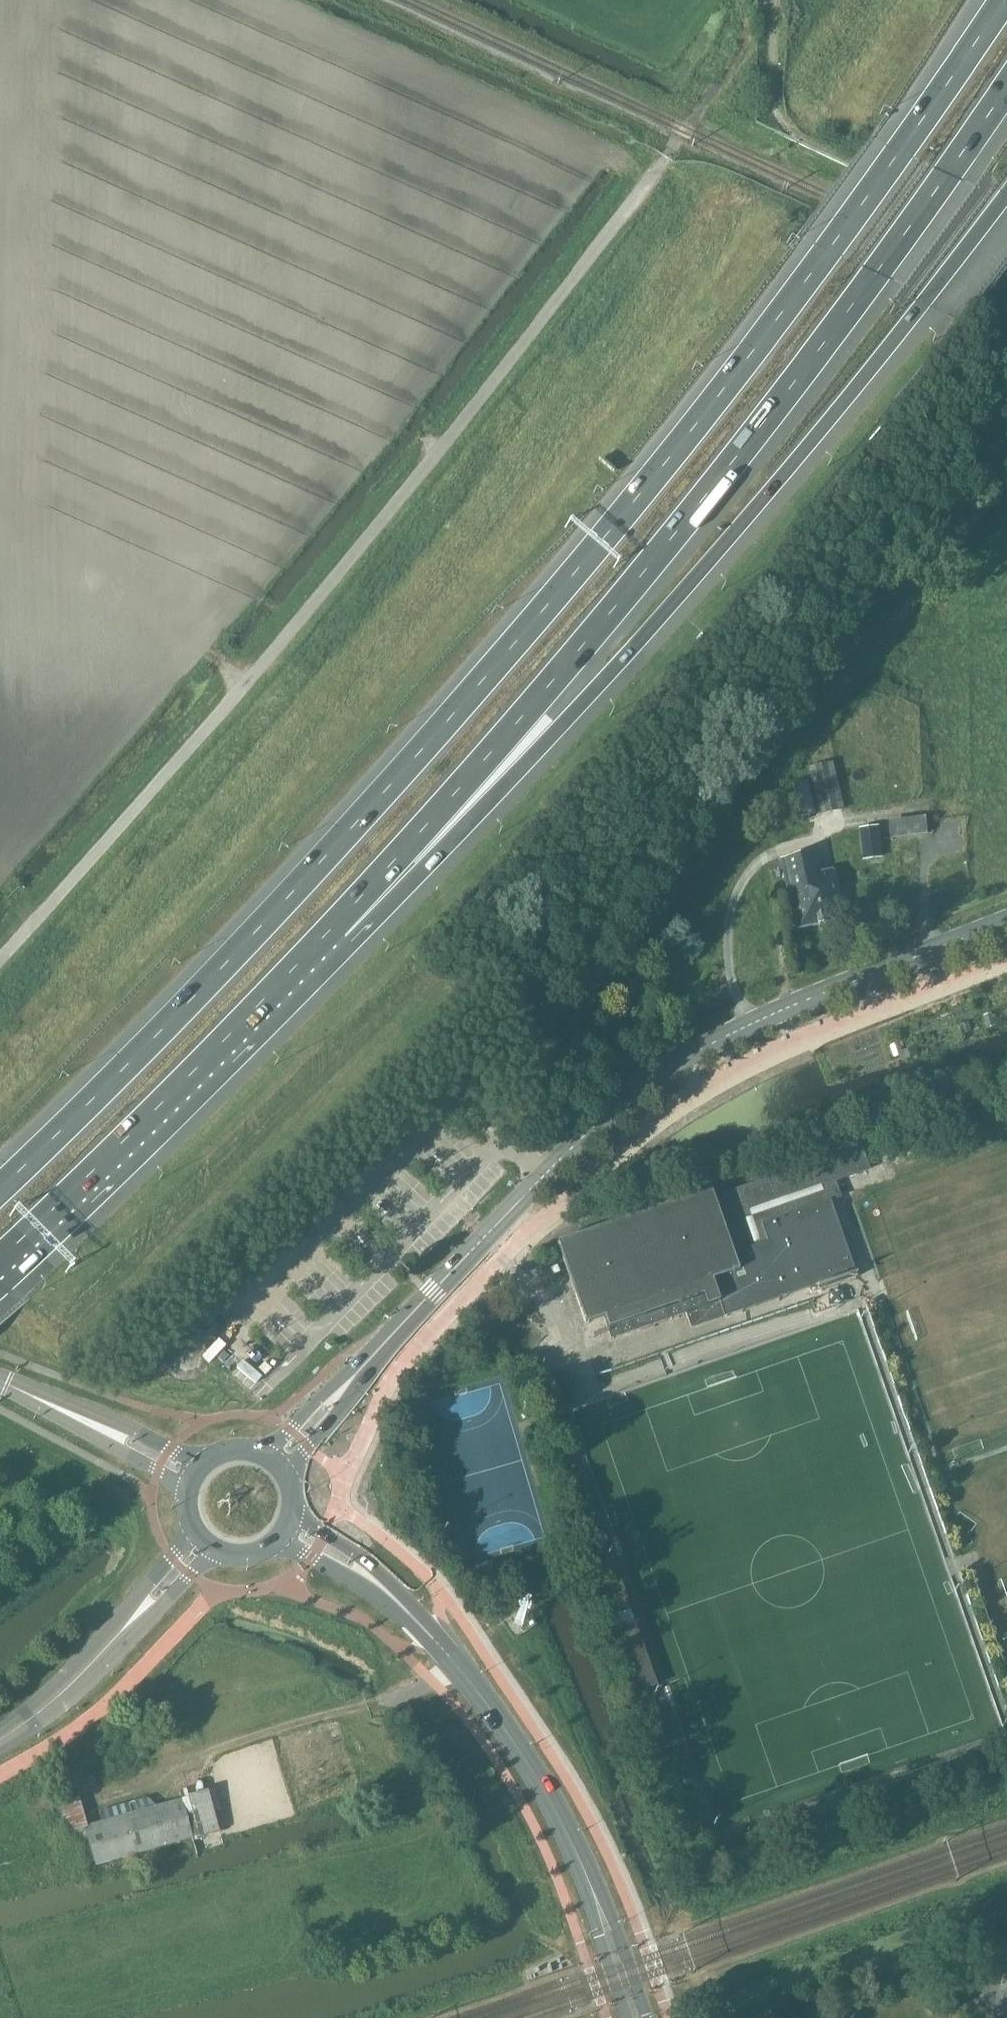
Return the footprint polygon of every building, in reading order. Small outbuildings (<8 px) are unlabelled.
[(833,762),(810,767),(820,814),(844,809),(833,762)] [(890,826),(892,839),(927,834),(925,821),(890,826)] [(877,827),(860,829),(862,844),(879,842),(877,827)] [(879,842),(862,844),(864,858),(881,856),(879,842)] [(781,859),(792,905),(797,928),(846,917),(844,908),(837,881),(835,870),(822,873),(821,870),(820,870),(816,852),(781,859)] [(836,1180),(869,1168),(862,1145),(816,1161),(729,1191),(714,1196),(711,1189),(666,1205),(574,1237),(558,1242),(569,1275),(586,1324),(604,1317),(612,1339),(687,1312),(692,1327),(725,1316),(729,1314),(755,1305),(818,1283),(820,1288),(858,1275),(838,1216),(832,1199),(836,1198),(830,1182),(836,1180)] [(552,1266),(554,1273),(561,1270),(558,1264),(552,1266)] [(526,1310),(531,1315),(536,1309),(531,1304),(526,1310)] [(495,1421),(491,1422),(491,1467),(501,1465),(510,1499),(511,1461),(508,1451),(523,1451),(500,1362),(500,1404),(492,1406),(495,1421)] [(208,1792),(190,1797),(189,1791),(180,1794),(182,1800),(192,1838),(201,1836),(218,1831),(208,1792)] [(136,1853),(145,1851),(192,1838),(182,1800),(150,1808),(148,1799),(100,1813),(103,1822),(86,1826),(80,1799),(67,1803),(60,1805),(68,1831),(71,1843),(77,1841),(84,1868),(136,1853)]
